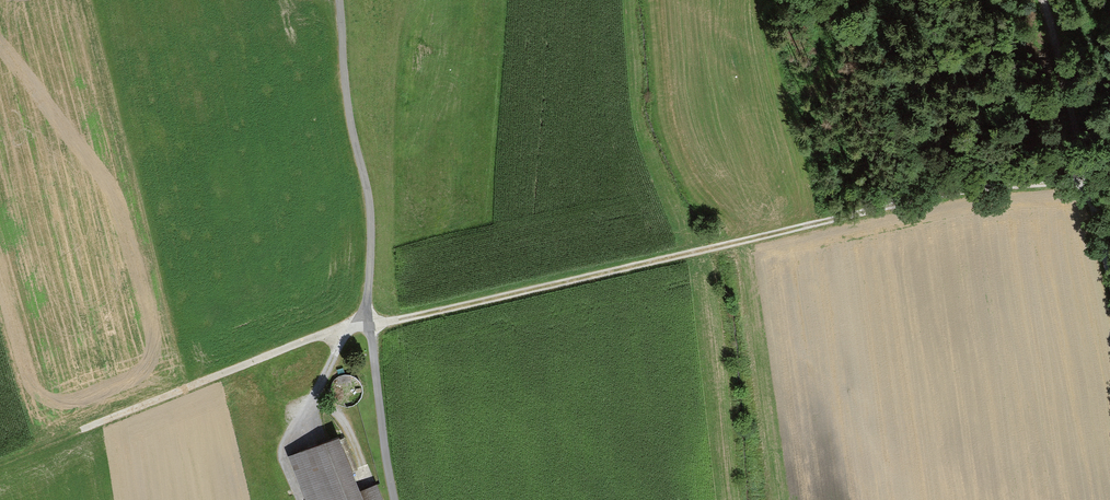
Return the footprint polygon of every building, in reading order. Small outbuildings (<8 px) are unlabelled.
[(287,453),(305,499),(380,499),(374,484),(357,491),(335,435),(287,453)]
